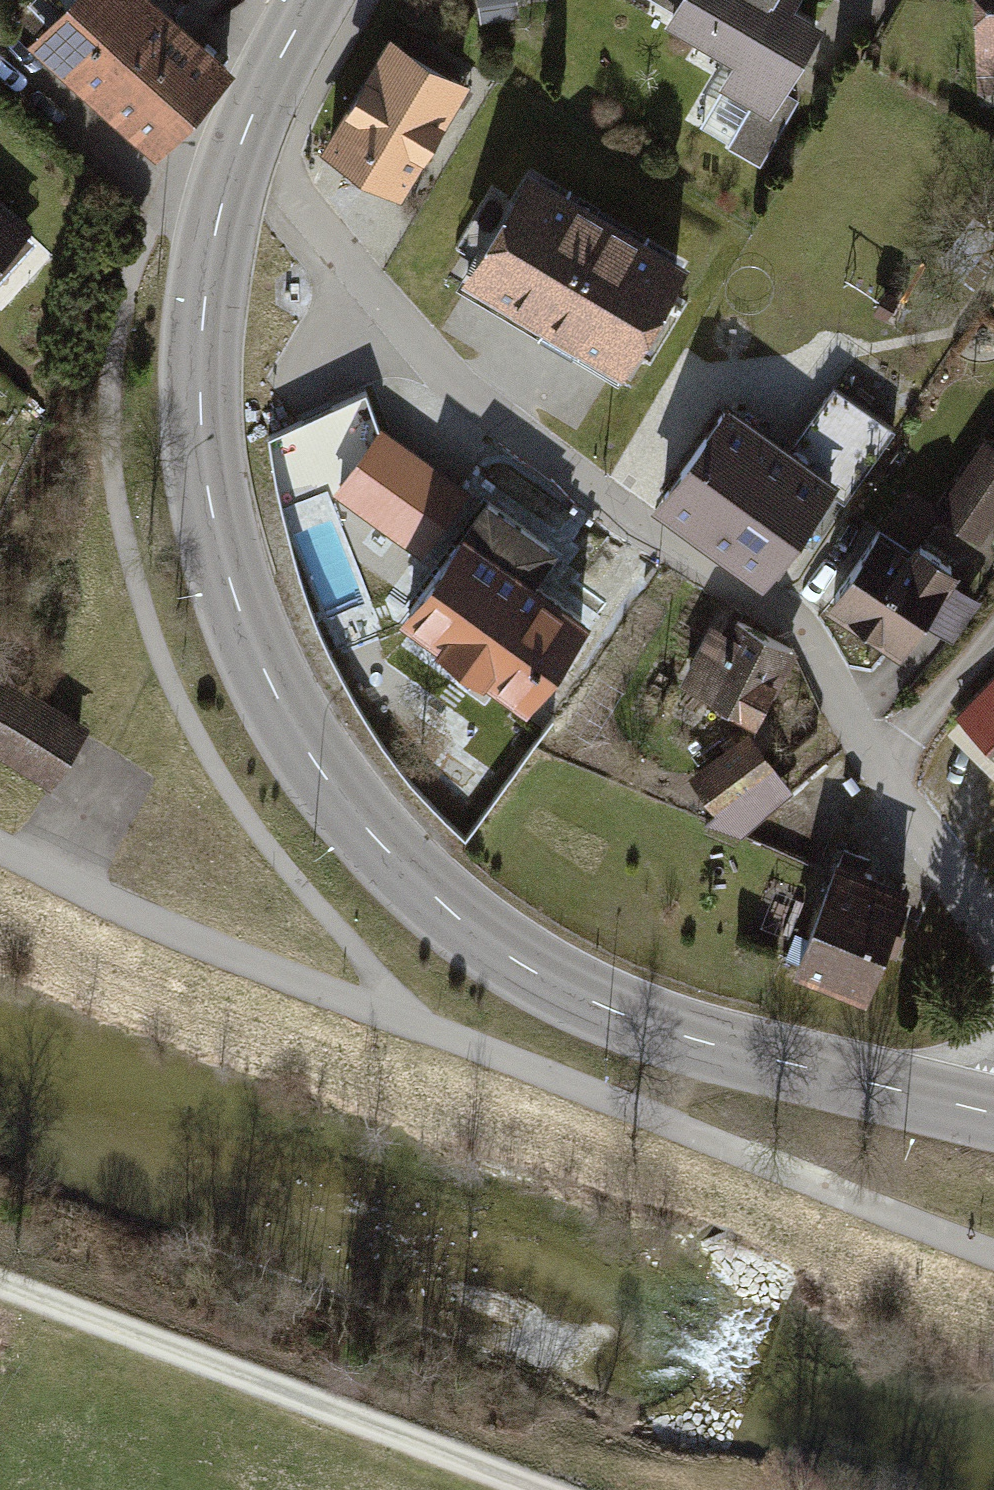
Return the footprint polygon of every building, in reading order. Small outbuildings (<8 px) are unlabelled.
[(153,165),(232,79),(144,0),(84,0),(33,56),(153,165)] [(722,59),(701,92),(745,119),(724,152),(756,172),(856,10),(840,0),(627,0),(722,59)] [(993,88),(993,0),(978,0),(977,88),(993,88)] [(406,207),(468,92),(387,48),(325,163),(406,207)] [(604,222),(532,179),(474,277),(546,319),(604,222)] [(40,247),(0,208),(0,289),(40,247)] [(676,265),(604,222),(546,319),(618,362),(676,265)] [(659,495),(771,575),(795,542),(785,535),(824,481),(844,495),(891,430),(832,388),(785,454),(767,441),(772,433),(727,401),(659,495)] [(471,490),(383,428),(336,494),(424,556),(471,490)] [(940,512),(978,537),(993,514),(993,447),(986,442),(940,512)] [(911,556),(876,533),(834,597),(903,642),(952,568),(918,545),(911,556)] [(403,639),(538,721),(599,620),(464,539),(403,639)] [(791,664),(720,619),(684,675),(756,720),(791,664)] [(58,796),(94,733),(0,679),(0,763),(58,796)] [(961,715),(993,749),(993,683),(961,715)] [(727,838),(798,796),(762,735),(691,778),(727,838)] [(800,975),(872,1001),(911,897),(839,870),(800,975)]
